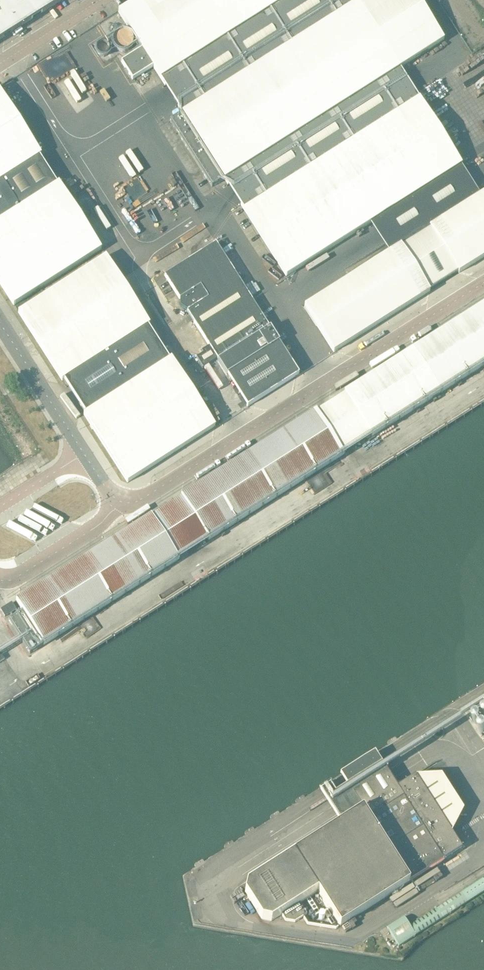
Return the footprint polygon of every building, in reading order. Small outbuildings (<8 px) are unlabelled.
[(62,0),(0,0),(0,39),(62,0)] [(443,41),(417,0),(137,0),(118,13),(141,50),(121,63),(132,81),(153,67),(182,113),(169,121),(211,188),(224,180),(286,277),(461,166),(439,132),(399,69),(443,41)] [(467,67),(475,80),(483,74),(483,56),(467,67)] [(0,92),(0,286),(13,306),(101,250),(58,183),(57,184),(39,157),(41,156),(0,92)] [(470,202),(483,224),(483,193),(470,202)] [(457,272),(458,274),(483,258),(483,224),(470,202),(429,227),(430,229),(401,247),(400,246),(304,307),(333,353),(429,292),(428,290),(457,272)] [(269,328),(216,243),(164,276),(179,300),(180,308),(187,312),(209,347),(201,352),(203,354),(196,358),(202,369),(217,360),(217,361),(226,376),(227,376),(247,408),(290,380),(270,349),(279,343),(270,328),(269,328)] [(105,257),(18,313),(62,382),(63,380),(85,414),(83,415),(127,483),(215,427),(171,358),(169,360),(148,326),(149,325),(105,257)] [(440,394),(483,366),(483,304),(343,393),(344,395),(317,412),(316,411),(180,497),(181,498),(152,517),(151,515),(15,601),(22,611),(42,644),(44,646),(179,560),(178,558),(207,539),(208,541),(344,455),(343,453),(370,436),(372,437),(440,394)] [(318,500),(327,494),(325,490),(315,496),(318,500)] [(16,610),(11,603),(1,609),(0,610),(0,611),(4,617),(16,610)] [(42,644),(22,611),(8,620),(30,654),(44,646),(42,644)] [(459,721),(457,714),(459,714),(458,710),(442,714),(445,725),(459,721)] [(317,892),(340,927),(443,861),(443,860),(461,849),(415,777),(396,789),(390,778),(381,764),(347,785),(355,798),(363,810),(247,883),(245,893),(261,919),(271,921),(281,915),(285,921),(294,923),(306,915),(299,903),(317,892)] [(467,903),(483,892),(483,883),(482,880),(461,894),(436,910),(442,919),(467,903)] [(386,928),(398,947),(415,936),(403,917),(386,928)]
